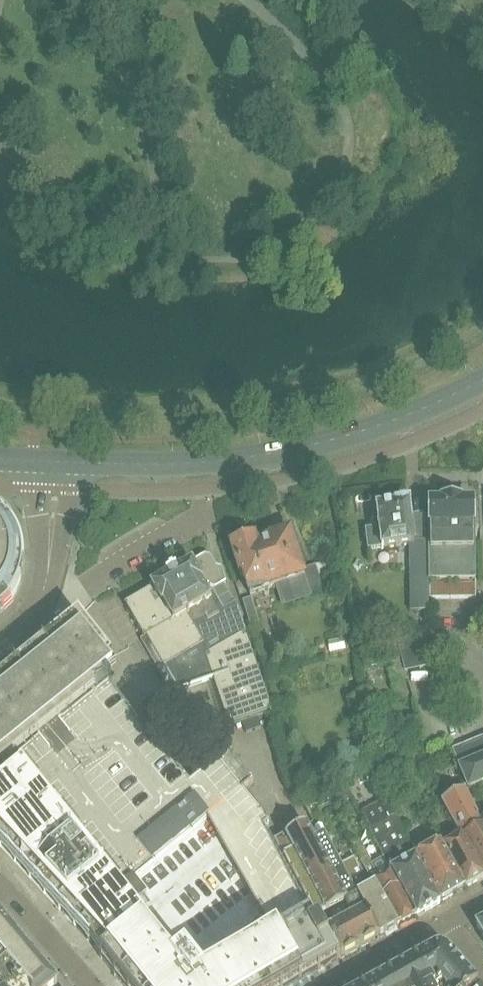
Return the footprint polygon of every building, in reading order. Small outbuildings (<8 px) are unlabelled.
[(423,514),(424,546),(426,585),(477,585),(474,526),(472,527),(470,502),(460,503),(460,501),(441,502),(441,504),(430,504),(430,514),(423,514)] [(410,503),(402,504),(395,504),(395,507),(377,508),(378,530),(367,531),(368,549),(424,546),(423,514),(410,514),(410,503)] [(1,609),(4,607),(5,606),(6,605),(8,602),(10,600),(11,599),(12,597),(14,594),(15,591),(17,588),(18,585),(19,583),(20,580),(21,577),(21,576),(21,574),(22,571),(22,569),(22,565),(22,562),(22,561),(22,559),(22,556),(22,553),(21,550),(20,547),(20,546),(19,544),(18,541),(18,540),(16,537),(15,534),(14,533),(13,531),(11,528),(10,526),(9,524),(7,522),(5,520),(3,518),(1,516),(0,515),(0,611),(1,609)] [(232,545),(229,552),(237,577),(240,576),(246,596),(276,587),(283,607),(326,593),(317,566),(303,571),(290,532),(270,539),(271,540),(253,546),(253,544),(246,540),(232,545)] [(152,589),(125,604),(144,638),(140,640),(151,659),(163,679),(169,676),(178,691),(213,679),(228,725),(272,710),(246,631),(245,628),(238,608),(236,602),(223,610),(210,588),(215,590),(226,583),(222,569),(216,568),(210,558),(205,556),(176,573),(176,572),(166,577),(167,578),(151,587),(152,589)] [(477,598),(477,585),(426,585),(426,599),(477,598)] [(243,601),(243,606),(252,629),(260,626),(251,599),(243,601)] [(72,711),(109,681),(111,679),(117,674),(78,617),(28,656),(0,679),(0,773),(14,761),(12,759),(72,711)] [(398,641),(398,644),(405,672),(440,664),(433,633),(398,641)] [(360,651),(364,669),(387,665),(384,647),(360,651)] [(307,915),(272,844),(264,828),(269,824),(243,790),(253,782),(229,752),(190,783),(140,720),(148,714),(140,705),(132,711),(109,681),(72,711),(12,759),(14,761),(0,773),(0,845),(1,846),(13,860),(30,878),(102,955),(100,956),(124,985),(291,985),(345,955),(330,929),(324,933),(318,922),(312,925),(308,915),(307,915)] [(452,752),(458,766),(457,766),(467,790),(482,784),(482,738),(452,752)] [(449,817),(458,835),(459,835),(482,875),(482,822),(481,819),(478,820),(464,790),(441,802),(449,817)] [(418,855),(417,856),(396,816),(392,818),(383,802),(362,812),(370,829),(369,829),(383,858),(417,918),(440,903),(418,855)] [(323,836),(321,837),(314,841),(306,826),(284,837),(275,842),(287,864),(314,916),(324,912),(332,929),(352,918),(345,903),(357,896),(330,845),(329,845),(324,836),(323,836)] [(482,878),(482,875),(459,835),(458,835),(442,846),(440,842),(443,848),(465,888),(482,878)] [(360,841),(349,842),(354,851),(374,886),(398,927),(417,918),(383,858),(371,865),(360,841)] [(374,886),(354,851),(349,842),(330,845),(357,896),(380,938),(393,930),(398,927),(374,886)] [(418,855),(440,903),(465,888),(443,848),(440,842),(436,844),(418,854),(418,855)] [(331,929),(345,956),(374,941),(380,938),(357,896),(345,903),(352,918),(332,929),(331,929)] [(0,918),(0,985),(57,985),(0,918)] [(446,950),(442,949),(440,949),(435,949),(368,985),(477,985),(446,950)]
